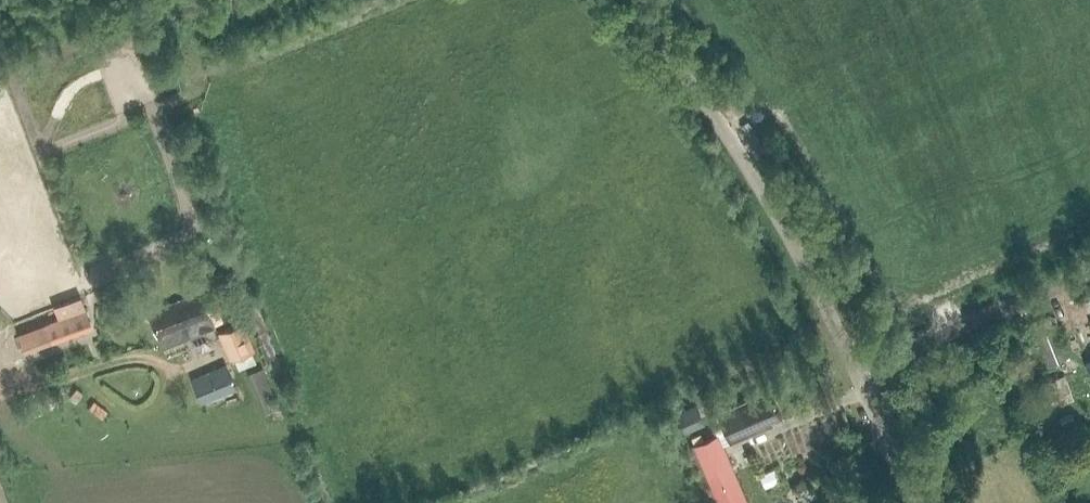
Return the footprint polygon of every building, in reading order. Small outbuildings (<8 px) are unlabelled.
[(216,274),(210,258),(198,263),(205,278),(216,274)] [(162,348),(215,326),(200,290),(147,312),(162,348)] [(53,306),(58,319),(17,334),(24,353),(92,328),(80,296),(53,306)] [(1032,322),(1048,364),(1064,358),(1048,315),(1032,322)] [(254,351),(242,322),(218,332),(230,361),(234,359),(239,370),(256,363),(252,352),(254,351)] [(225,366),(192,379),(202,403),(234,390),(225,366)] [(253,370),(259,410),(273,408),(267,367),(253,370)] [(1073,398),(1068,383),(1066,376),(1042,384),(1044,391),(1034,395),(1039,410),(1073,398)] [(768,421),(779,416),(768,393),(714,417),(728,447),(770,429),(768,421)] [(701,465),(717,502),(745,502),(716,435),(686,448),(695,468),(701,465)]
